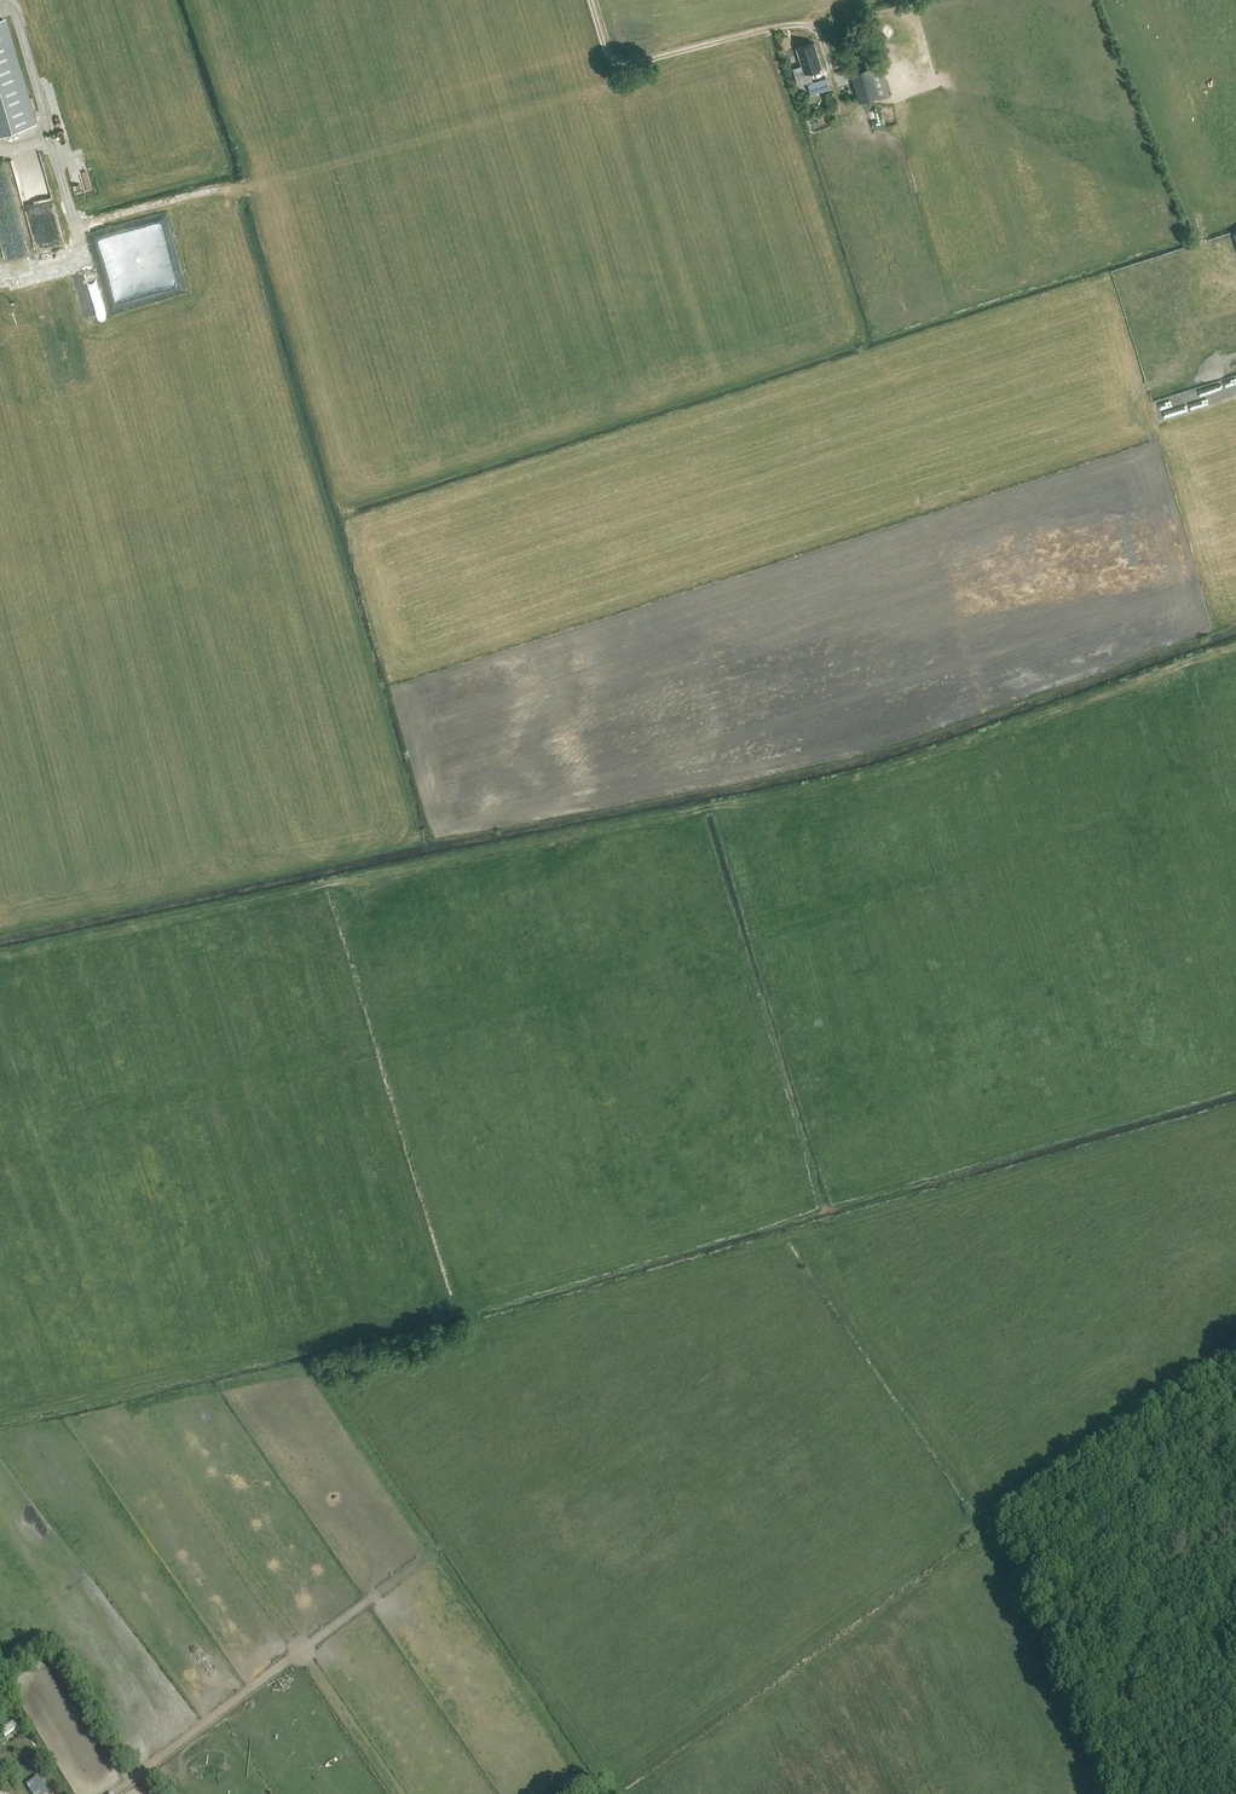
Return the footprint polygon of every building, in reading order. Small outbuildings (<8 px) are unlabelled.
[(33,123),(1,18),(0,19),(0,133),(33,123)] [(802,66),(792,70),(797,86),(811,82),(808,71),(821,67),(813,43),(796,48),(802,66)] [(860,102),(880,95),(889,92),(880,63),(850,72),(860,102)] [(811,95),(830,89),(827,77),(808,84),(811,95)] [(38,169),(47,167),(43,145),(34,147),(38,169)] [(21,1725),(16,1719),(0,1730),(5,1737),(21,1725)] [(31,1793),(50,1793),(39,1777),(25,1786),(31,1793)]
